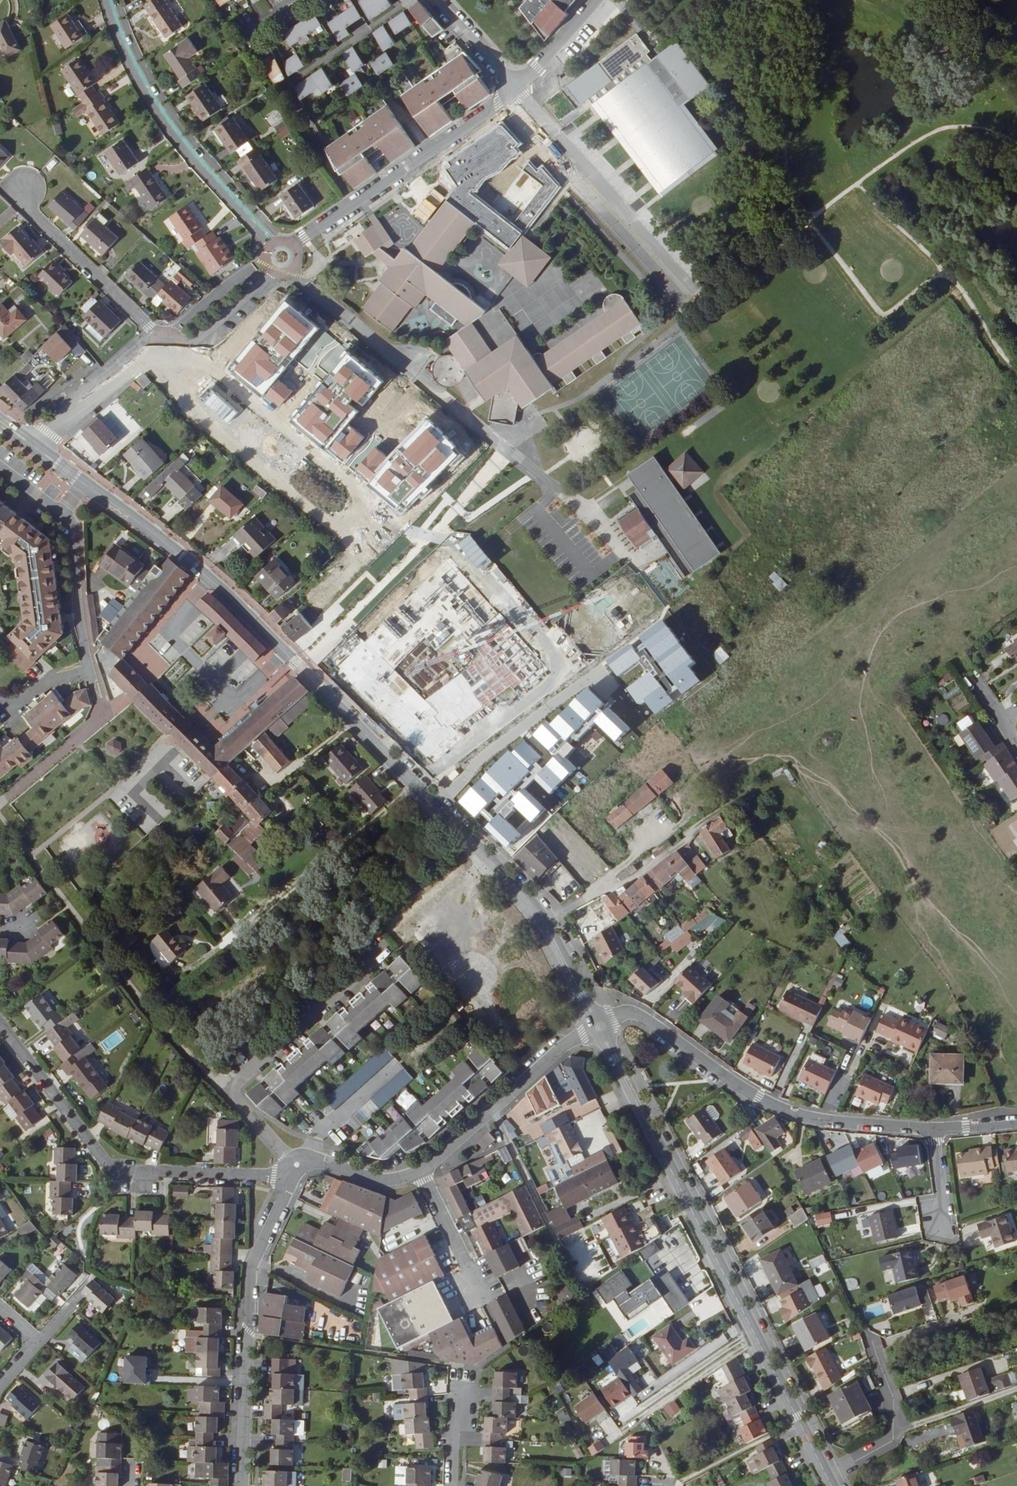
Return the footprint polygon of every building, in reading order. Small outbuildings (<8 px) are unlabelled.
[(144,5),(166,36),(182,25),(165,0),(151,0),(149,2),(144,5)] [(391,4),(388,0),(358,0),(357,1),(369,19),(391,4)] [(434,18),(417,0),(407,9),(432,36),(443,28),(434,18)] [(534,30),(560,0),(511,0),(534,30)] [(360,16),(352,4),(326,22),(339,40),(349,32),(345,26),(360,16)] [(411,22),(403,10),(387,21),(395,33),(411,22)] [(290,45),(321,23),(313,12),(282,33),(290,45)] [(75,25),(67,14),(51,26),(66,48),(83,36),(75,25)] [(0,21),(0,44),(7,58),(21,51),(5,19),(0,21)] [(351,25),(356,36),(368,31),(363,20),(351,25)] [(75,25),(83,36),(88,34),(79,22),(75,25)] [(394,42),(382,24),(371,32),(383,50),(394,42)] [(635,34),(574,80),(569,84),(581,101),(590,95),(659,189),(710,151),(678,107),(708,85),(675,40),(650,60),(646,54),(649,51),(635,34)] [(174,83),(179,91),(197,78),(183,59),(192,53),(183,41),(160,57),(176,81),(174,83)] [(364,64),(352,45),(341,53),(353,71),(364,64)] [(480,69),(463,50),(437,68),(442,76),(427,86),(422,79),(400,94),(429,136),(442,127),(450,121),(443,110),(458,100),(466,111),(487,96),(488,91),(475,72),(480,69)] [(393,63),(384,51),(369,62),(378,74),(393,63)] [(288,75),(303,64),(295,52),(282,62),(288,75)] [(284,77),(275,58),(262,67),(274,84),(284,77)] [(62,71),(84,102),(97,94),(92,87),(97,83),(80,59),(62,71)] [(321,67),(293,86),(300,99),(318,86),(322,93),(333,85),(321,67)] [(339,83),(347,95),(362,84),(354,72),(339,83)] [(403,91),(412,85),(408,79),(399,85),(403,91)] [(222,107),(204,83),(187,96),(204,120),(222,107)] [(84,102),(82,104),(104,135),(120,124),(112,112),(111,113),(103,102),(105,99),(99,92),(97,94),(84,102)] [(391,162),(414,146),(385,105),(362,120),(368,128),(354,136),(349,129),(323,147),(334,170),(338,167),(353,188),(379,170),(371,160),(384,151),(391,162)] [(249,140),(244,134),(232,116),(214,128),(231,153),(249,140)] [(277,131),(288,124),(285,120),(274,127),(277,131)] [(250,130),(244,134),(249,140),(255,136),(250,130)] [(492,143),(499,139),(495,132),(488,135),(492,143)] [(123,139),(105,151),(121,175),(139,162),(123,139)] [(258,145),(237,160),(242,168),(244,167),(260,190),(277,178),(260,155),(264,153),(258,145)] [(2,168),(1,167),(9,158),(0,149),(0,171),(2,168)] [(450,166),(421,186),(431,198),(459,179),(450,166)] [(148,167),(124,185),(128,191),(135,186),(152,209),(169,197),(148,167)] [(476,176),(473,171),(465,177),(468,181),(476,176)] [(313,205),(297,182),(280,194),(296,217),(313,205)] [(431,198),(421,186),(410,194),(420,206),(431,198)] [(49,207),(76,231),(89,216),(62,192),(49,207)] [(442,214),(455,205),(447,199),(439,210),(442,214)] [(89,214),(95,207),(88,202),(83,208),(89,214)] [(180,243),(186,250),(192,246),(195,244),(205,236),(200,229),(202,227),(187,205),(167,218),(183,241),(180,243)] [(606,343),(605,342),(648,313),(632,292),(631,290),(630,289),(628,288),(626,287),(623,286),(621,286),(618,286),(616,287),(615,288),(613,290),(612,291),(611,294),(610,296),(610,298),(610,301),(611,303),(613,306),(553,351),(550,350),(547,349),(545,349),(543,350),(539,351),(525,332),(500,351),(477,321),(487,313),(492,307),(442,269),(477,222),(455,205),(442,214),(439,210),(416,239),(425,245),(420,252),(412,245),(408,243),(397,257),(401,260),(396,267),(385,282),(367,307),(398,329),(416,304),(420,307),(430,292),(441,300),(435,308),(458,325),(464,318),(472,325),(451,341),(461,355),(457,354),(454,354),(451,355),(447,356),(444,358),(442,360),(440,363),(439,366),(439,369),(439,371),(439,374),(440,377),(442,380),(443,382),(444,383),(447,384),(449,386),(452,386),(455,387),(457,387),(459,386),(462,385),(464,384),(466,382),(468,380),(469,378),(471,375),(471,372),(471,369),(490,393),(498,387),(504,395),(500,421),(526,425),(530,398),(537,392),(544,401),(565,385),(564,382),(573,376),(578,382),(589,374),(584,368),(603,353),(608,359),(616,354),(606,343)] [(100,214),(95,219),(102,225),(107,220),(100,214)] [(354,237),(364,250),(368,256),(375,252),(379,255),(392,265),(381,279),(385,282),(396,267),(401,260),(397,257),(386,249),(395,242),(393,239),(377,218),(374,214),(367,218),(372,225),(354,237)] [(102,225),(95,219),(81,235),(106,257),(120,240),(102,225)] [(28,237),(25,234),(19,227),(1,242),(12,255),(16,252),(28,266),(45,252),(34,239),(30,242),(27,238),(28,237)] [(217,238),(213,231),(205,236),(195,244),(199,251),(197,252),(212,274),(234,259),(219,237),(217,238)] [(28,232),(25,234),(28,237),(27,238),(30,242),(34,239),(28,232)] [(551,258),(523,235),(500,264),(529,286),(551,258)] [(416,239),(412,245),(420,252),(425,245),(416,239)] [(375,252),(368,256),(371,260),(379,255),(375,252)] [(62,267),(56,260),(41,275),(62,295),(74,283),(60,269),(62,267)] [(154,300),(157,297),(167,286),(141,263),(128,277),(154,300)] [(185,271),(182,269),(171,280),(175,284),(181,277),(180,276),(185,271)] [(197,282),(185,271),(180,276),(181,277),(191,287),(193,286),(197,282)] [(163,302),(178,314),(192,299),(175,284),(171,280),(167,286),(157,297),(154,300),(152,302),(158,307),(163,302)] [(99,303),(93,298),(80,310),(87,316),(99,303)] [(101,301),(99,303),(87,316),(85,318),(93,325),(108,339),(123,322),(101,301)] [(500,351),(525,332),(506,307),(500,311),(496,302),(492,307),(487,313),(477,321),(500,351)] [(21,326),(13,316),(3,306),(0,308),(0,328),(8,337),(21,326)] [(13,316),(21,326),(28,321),(19,311),(13,316)] [(651,317),(648,313),(605,342),(606,343),(616,354),(618,352),(613,345),(633,330),(639,337),(648,329),(643,323),(651,317)] [(66,324),(45,345),(60,361),(81,342),(66,324)] [(103,343),(108,339),(93,325),(88,330),(103,343)] [(28,361),(35,355),(30,351),(22,359),(26,363),(28,361)] [(1,388),(17,404),(34,387),(28,380),(24,384),(21,381),(35,368),(28,361),(26,363),(1,388)] [(17,404),(25,411),(57,381),(49,373),(34,387),(17,404)] [(149,381),(143,374),(135,381),(142,388),(149,381)] [(496,401),(504,395),(498,387),(490,393),(496,401)] [(536,407),(544,401),(537,392),(530,398),(536,407)] [(99,416),(83,430),(86,433),(102,419),(99,416)] [(119,439),(102,419),(86,433),(104,453),(119,439)] [(207,441),(203,437),(192,448),(196,452),(207,441)] [(166,463),(144,438),(126,453),(148,478),(166,463)] [(182,457),(188,464),(192,460),(186,453),(185,454),(184,455),(182,457)] [(670,472),(687,492),(708,474),(691,454),(670,472)] [(182,457),(147,489),(154,497),(169,483),(184,499),(181,501),(189,509),(204,495),(197,486),(181,470),(184,467),(188,464),(182,457)] [(618,518),(637,547),(657,534),(685,578),(720,555),(674,484),(671,479),(668,474),(659,460),(631,478),(639,490),(632,494),(638,505),(618,518)] [(181,470),(197,486),(199,484),(184,467),(181,470)] [(245,503),(224,486),(213,500),(234,517),(245,503)] [(272,493),(265,487),(258,495),(264,500),(272,493)] [(7,523),(15,511),(0,500),(0,533),(7,523)] [(56,644),(60,639),(66,633),(66,628),(65,622),(63,608),(60,587),(56,559),(53,540),(30,522),(15,511),(7,523),(0,533),(0,544),(1,544),(6,548),(17,556),(21,559),(21,564),(25,595),(26,603),(29,620),(13,636),(18,641),(38,661),(56,644)] [(254,548),(251,552),(257,559),(278,540),(271,533),(267,537),(262,531),(266,527),(256,516),(236,535),(245,545),(249,542),(254,548)] [(117,545),(133,556),(136,552),(120,541),(117,545)] [(245,545),(251,552),(254,548),(249,542),(245,545)] [(102,560),(105,562),(117,545),(115,543),(102,560)] [(144,582),(153,571),(133,556),(117,545),(105,562),(140,588),(144,582)] [(107,629),(103,633),(98,639),(124,660),(125,660),(126,659),(125,657),(132,649),(132,650),(134,648),(133,647),(139,641),(140,642),(142,640),(141,638),(146,632),(147,633),(149,631),(148,630),(153,623),(154,624),(156,621),(155,620),(161,614),(162,615),(163,613),(162,612),(168,605),(170,606),(171,604),(170,602),(176,596),(177,597),(179,594),(178,593),(182,587),(184,588),(186,586),(184,585),(190,578),(191,579),(193,577),(171,559),(170,561),(171,563),(165,569),(159,564),(153,571),(144,582),(150,586),(148,589),(149,590),(143,597),(142,596),(140,598),(141,599),(136,605),(135,604),(133,607),(134,608),(129,614),(128,613),(126,615),(127,617),(122,623),(121,622),(119,624),(120,626),(115,632),(113,631),(112,633),(107,629)] [(296,582),(276,559),(258,575),(278,598),(296,582)] [(774,571),(767,577),(777,587),(783,581),(774,571)] [(140,588),(107,629),(112,633),(113,631),(115,632),(120,626),(119,624),(121,622),(122,623),(127,617),(126,615),(128,613),(129,614),(134,608),(133,607),(135,604),(136,605),(141,599),(140,598),(142,596),(143,597),(149,590),(148,589),(150,586),(144,582),(140,588)] [(97,587),(90,591),(96,641),(98,639),(103,633),(97,587)] [(199,606),(220,627),(228,635),(230,637),(255,662),(268,650),(251,634),(232,614),(225,609),(211,594),(199,606)] [(297,607),(288,598),(271,614),(279,623),(293,611),(294,610),(295,609),(297,607)] [(288,620),(282,626),(297,641),(313,627),(302,612),(298,615),(290,622),(288,620)] [(369,615),(351,632),(372,653),(389,635),(369,615)] [(663,620),(639,637),(681,695),(700,682),(688,666),(694,662),(663,620)] [(228,635),(220,627),(209,638),(217,646),(228,635)] [(1009,640),(1011,644),(1004,649),(1014,663),(1016,661),(1016,635),(1009,640)] [(38,661),(18,641),(7,652),(28,672),(38,662),(38,661)] [(719,647),(711,656),(720,665),(729,656),(719,647)] [(332,670),(350,687),(364,671),(346,655),(332,670)] [(125,660),(124,660),(110,673),(119,682),(134,668),(125,660)] [(405,685),(411,678),(394,662),(387,668),(405,685)] [(134,668),(119,682),(129,692),(145,680),(134,668)] [(364,682),(396,714),(414,695),(387,669),(377,679),(372,674),(364,682)] [(941,685),(951,677),(947,672),(937,679),(941,685)] [(445,673),(428,688),(446,708),(463,693),(445,673)] [(178,742),(215,779),(216,778),(230,766),(241,755),(248,750),(268,732),(286,716),(307,697),(312,693),(297,677),(256,713),(226,740),(218,748),(195,726),(178,742)] [(145,680),(129,692),(132,696),(136,700),(151,686),(148,683),(145,680)] [(136,700),(172,736),(189,720),(171,702),(164,695),(153,684),(151,686),(136,700)] [(4,773),(20,759),(23,762),(34,752),(59,731),(57,728),(62,725),(66,721),(68,723),(87,707),(93,705),(89,691),(76,694),(66,703),(62,698),(56,691),(50,696),(52,698),(45,704),(37,711),(35,709),(29,714),(36,721),(39,725),(39,726),(24,739),(23,738),(19,742),(11,748),(8,748),(2,740),(0,738),(0,768),(4,773)] [(40,700),(45,704),(52,698),(50,696),(48,693),(40,700)] [(167,693),(164,695),(171,702),(173,699),(167,693)] [(202,697),(190,706),(199,716),(210,707),(202,697)] [(314,705),(307,697),(286,716),(289,724),(288,725),(289,727),(314,705)] [(33,706),(35,709),(37,711),(45,704),(40,700),(33,706)] [(483,706),(471,714),(478,724),(490,715),(483,706)] [(226,740),(256,713),(254,710),(224,737),(226,740)] [(289,724),(286,716),(268,732),(275,736),(277,735),(278,737),(289,727),(288,725),(289,724)] [(467,716),(456,724),(465,736),(476,727),(467,716)] [(178,742),(195,726),(189,720),(172,736),(178,742)] [(957,738),(974,726),(971,722),(967,721),(953,731),(957,738)] [(417,754),(425,766),(460,743),(450,728),(439,735),(430,722),(407,736),(418,753),(417,754)] [(1006,754),(1000,745),(995,748),(992,750),(981,734),(975,726),(974,726),(957,738),(956,738),(974,766),(982,760),(987,767),(1006,754)] [(984,732),(981,734),(992,750),(995,748),(984,732)] [(256,748),(279,774),(292,762),(268,735),(254,746),(256,748)] [(5,738),(2,740),(8,748),(11,748),(19,742),(16,739),(13,742),(10,739),(8,741),(5,738)] [(122,745),(115,743),(109,746),(111,754),(118,756),(123,753),(122,745)] [(362,771),(341,746),(325,759),(346,785),(362,771)] [(250,753),(248,750),(241,755),(251,765),(256,760),(250,753)] [(38,756),(34,752),(23,762),(26,766),(38,756)] [(987,767),(980,771),(993,789),(996,787),(1008,806),(1016,800),(1016,778),(1015,774),(1016,772),(1016,771),(1006,754),(987,767)] [(18,766),(23,762),(20,759),(4,773),(6,776),(8,775),(8,776),(19,767),(18,766)] [(246,782),(230,766),(216,778),(220,782),(232,795),(246,782)] [(617,804),(611,810),(610,811),(611,813),(607,817),(618,829),(625,823),(674,782),(662,766),(619,806),(617,804)] [(382,792),(367,775),(349,791),(354,797),(355,795),(371,813),(387,800),(381,793),(382,792)] [(259,796),(246,782),(232,795),(237,801),(244,808),(245,810),(259,796)] [(705,805),(714,799),(710,794),(702,800),(705,805)] [(273,813),(259,796),(245,810),(254,820),(259,826),(260,824),(273,813)] [(704,816),(720,805),(715,798),(714,799),(705,805),(699,810),(704,816)] [(244,808),(237,801),(232,805),(232,809),(235,812),(240,812),(244,808)] [(227,826),(218,834),(228,844),(240,834),(251,823),(241,813),(227,826)] [(729,827),(722,815),(700,828),(719,858),(722,856),(731,848),(721,833),(729,827)] [(268,832),(260,824),(259,826),(254,820),(251,823),(240,834),(254,846),(268,832)] [(546,833),(541,838),(550,849),(556,843),(546,833)] [(271,862),(254,846),(240,834),(228,844),(259,873),(271,862)] [(539,836),(516,860),(536,881),(545,872),(558,859),(550,849),(541,838),(539,836)] [(569,853),(572,850),(563,840),(559,844),(561,847),(563,845),(569,853)] [(663,852),(672,845),(669,841),(660,847),(659,847),(663,852)] [(692,847),(689,843),(678,850),(682,855),(692,847)] [(658,856),(663,852),(659,847),(654,851),(658,856)] [(583,888),(598,878),(572,850),(569,853),(565,856),(576,867),(570,873),(583,888)] [(692,880),(697,875),(689,864),(682,855),(678,850),(665,859),(661,863),(672,878),(677,884),(683,879),(686,885),(692,880)] [(606,865),(596,854),(591,859),(601,870),(606,865)] [(697,875),(707,868),(698,856),(689,864),(697,875)] [(558,859),(545,872),(549,877),(562,864),(558,859)] [(664,885),(672,878),(661,863),(654,869),(664,885)] [(628,868),(632,873),(637,869),(634,864),(628,868)] [(232,877),(225,867),(198,889),(219,913),(236,898),(224,884),(232,877)] [(628,868),(617,875),(621,880),(632,873),(628,868)] [(659,889),(664,885),(654,869),(636,884),(650,903),(645,907),(649,910),(660,900),(654,893),(659,889)] [(49,894),(38,878),(24,889),(21,886),(9,896),(15,916),(33,902),(35,905),(49,894)] [(636,884),(628,891),(639,906),(642,903),(645,907),(650,903),(636,884)] [(625,886),(609,897),(604,899),(621,921),(628,915),(639,906),(628,891),(625,886)] [(9,896),(1,895),(0,895),(0,915),(15,916),(9,896)] [(687,931),(708,915),(704,910),(682,927),(685,933),(687,931)] [(28,944),(34,965),(54,949),(52,946),(66,936),(54,921),(40,931),(42,933),(28,944)] [(625,950),(613,925),(595,937),(607,963),(625,950)] [(685,933),(682,927),(668,938),(672,943),(685,933)] [(177,943),(174,939),(167,931),(153,942),(172,964),(188,951),(180,942),(177,943)] [(693,938),(687,931),(685,933),(672,943),(678,950),(693,938)] [(841,931),(832,936),(842,950),(850,945),(841,931)] [(137,940),(131,934),(120,944),(125,951),(137,940)] [(672,943),(668,938),(660,944),(664,949),(672,943)] [(34,965),(28,944),(10,943),(10,941),(0,940),(0,959),(9,959),(9,963),(34,965)] [(655,955),(647,962),(652,968),(660,960),(655,955)] [(426,983),(403,957),(390,969),(393,973),(396,976),(391,981),(388,977),(385,974),(369,989),(371,992),(365,997),(362,995),(353,1003),(355,1006),(348,1013),(346,1010),(329,1025),(332,1028),(335,1032),(331,1036),(328,1033),(324,1029),(307,1045),(310,1048),(303,1053),(301,1051),(291,1060),(294,1062),(287,1068),(284,1066),(268,1081),(271,1084),(274,1087),(270,1091),(267,1088),(264,1084),(252,1096),(263,1108),(279,1117),(284,1112),(287,1110),(288,1109),(289,1108),(289,1107),(296,1102),(296,1101),(298,1100),(302,1095),(298,1090),(311,1079),(331,1060),(336,1066),(339,1063),(340,1062),(341,1061),(348,1055),(346,1052),(350,1048),(352,1050),(356,1047),(357,1046),(358,1045),(359,1044),(360,1043),(364,1040),(359,1035),(392,1005),(397,1010),(404,1003),(406,1001),(408,999),(406,997),(411,993),(413,995),(417,992),(418,991),(419,990),(421,988),(422,987),(423,986),(424,985),(426,983)] [(710,986),(689,966),(674,982),(684,990),(688,994),(686,997),(694,1004),(710,986)] [(649,972),(645,967),(631,979),(648,995),(664,980),(652,969),(649,972)] [(396,976),(393,973),(388,977),(391,981),(396,976)] [(831,985),(840,987),(842,979),(833,977),(831,985)] [(813,1026),(822,1008),(788,991),(780,1006),(781,1010),(791,1014),(790,1016),(800,1021),(800,1019),(813,1026)] [(701,1020),(711,1027),(713,1023),(723,1010),(741,1023),(747,1014),(719,994),(701,1020)] [(50,1033),(64,1022),(68,1020),(60,1011),(56,1013),(43,996),(27,1008),(43,1028),(46,1026),(50,1033)] [(723,1010),(713,1023),(722,1029),(719,1033),(729,1040),(741,1023),(723,1010)] [(860,1044),(870,1021),(854,1013),(852,1017),(843,1013),(842,1015),(834,1012),(827,1026),(850,1037),(849,1038),(860,1044)] [(916,1055),(926,1032),(901,1020),(899,1024),(883,1017),(876,1033),(891,1040),(890,1042),(916,1055)] [(949,1028),(932,1020),(929,1027),(945,1035),(949,1028)] [(79,1054),(83,1051),(73,1037),(75,1036),(64,1022),(50,1033),(48,1035),(58,1048),(56,1049),(67,1063),(79,1054)] [(722,1029),(713,1023),(711,1027),(719,1033),(722,1029)] [(752,1063),(751,1067),(771,1076),(780,1058),(752,1044),(745,1059),(752,1063)] [(457,1077),(425,1107),(443,1127),(449,1123),(446,1120),(454,1113),(456,1116),(460,1112),(465,1107),(463,1105),(469,1099),(472,1101),(481,1092),(488,1087),(485,1083),(481,1080),(486,1075),(489,1079),(493,1082),(498,1077),(504,1072),(495,1062),(497,1061),(483,1046),(470,1057),(471,1059),(467,1064),(465,1062),(453,1072),(457,1077)] [(396,1058),(386,1048),(332,1097),(342,1108),(396,1058)] [(84,1061),(79,1054),(67,1063),(62,1067),(69,1076),(74,1073),(87,1091),(102,1080),(87,1058),(84,1061)] [(963,1082),(963,1056),(933,1056),(932,1082),(963,1082)] [(583,1103),(596,1097),(582,1069),(584,1059),(572,1058),(563,1066),(562,1062),(528,1093),(538,1114),(540,1113),(543,1111),(560,1103),(551,1084),(569,1075),(583,1103)] [(818,1090),(825,1093),(835,1073),(809,1061),(799,1079),(819,1088),(818,1090)] [(8,1106),(11,1103),(24,1093),(14,1080),(16,1078),(5,1065),(0,1068),(0,1089),(0,1090),(0,1095),(8,1106)] [(415,1079),(406,1070),(352,1119),(361,1129),(415,1079)] [(485,1083),(489,1079),(486,1075),(481,1080),(485,1083)] [(893,1088),(865,1075),(856,1094),(877,1104),(878,1100),(886,1103),(893,1088)] [(28,1132),(44,1120),(34,1107),(36,1105),(26,1092),(24,1093),(11,1103),(19,1115),(21,1117),(18,1119),(28,1132)] [(405,1146),(410,1152),(418,1147),(428,1141),(424,1138),(421,1135),(425,1131),(428,1134),(431,1138),(437,1133),(443,1127),(425,1107),(421,1102),(409,1112),(411,1115),(406,1118),(405,1116),(374,1145),(370,1141),(358,1151),(384,1159),(392,1158),(398,1153),(405,1146)] [(19,1115),(11,1103),(8,1106),(4,1109),(12,1120),(19,1115)] [(129,1139),(130,1138),(138,1121),(123,1113),(124,1111),(109,1103),(99,1122),(114,1129),(114,1131),(129,1139)] [(704,1108),(712,1120),(717,1117),(718,1113),(712,1105),(709,1105),(704,1108)] [(703,1107),(684,1120),(697,1140),(700,1138),(704,1143),(720,1132),(712,1120),(704,1108),(703,1107)] [(755,1132),(773,1160),(783,1154),(780,1150),(791,1143),(783,1131),(775,1119),(755,1132)] [(161,1152),(171,1133),(156,1125),(155,1128),(139,1120),(138,1121),(130,1138),(145,1146),(146,1144),(161,1152)] [(574,1131),(569,1121),(552,1130),(555,1137),(565,1158),(580,1151),(580,1150),(576,1141),(573,1136),(571,1133),(574,1131)] [(239,1148),(239,1131),(233,1130),(234,1122),(220,1122),(220,1147),(217,1147),(216,1154),(216,1164),(237,1164),(237,1148),(239,1148)] [(479,1135),(487,1144),(495,1136),(487,1128),(479,1135)] [(555,1137),(552,1130),(544,1133),(547,1140),(555,1137)] [(746,1131),(735,1139),(740,1145),(745,1142),(753,1155),(760,1150),(751,1138),(746,1131)] [(484,1147),(487,1144),(479,1135),(477,1137),(484,1147)] [(860,1146),(852,1150),(859,1164),(863,1172),(882,1163),(873,1143),(861,1149),(860,1146)] [(889,1153),(892,1168),(920,1163),(917,1143),(896,1147),(897,1152),(889,1153)] [(833,1152),(826,1156),(836,1176),(859,1164),(850,1144),(842,1148),(841,1150),(836,1153),(833,1152)] [(725,1147),(705,1160),(721,1182),(740,1169),(725,1147)] [(999,1165),(997,1150),(992,1151),(991,1148),(984,1149),(984,1152),(970,1154),(957,1155),(960,1178),(987,1174),(987,1171),(994,1170),(994,1166),(999,1165)] [(59,1182),(73,1183),(79,1183),(79,1166),(76,1166),(77,1149),(60,1149),(56,1149),(56,1166),(60,1166),(59,1182)] [(1005,1151),(1007,1172),(1016,1170),(1016,1151),(1015,1151),(1015,1149),(1005,1151)] [(553,1184),(606,1157),(602,1150),(563,1168),(559,1162),(543,1170),(551,1185),(553,1184)] [(494,1159),(491,1154),(439,1180),(455,1212),(459,1220),(475,1212),(461,1183),(467,1180),(470,1186),(480,1181),(477,1174),(486,1169),(484,1164),(494,1159)] [(548,1211),(561,1236),(583,1225),(578,1214),(572,1217),(565,1204),(616,1178),(606,1157),(553,1184),(562,1204),(548,1211)] [(831,1181),(820,1159),(794,1171),(799,1181),(795,1183),(800,1196),(831,1181)] [(720,1190),(714,1179),(704,1184),(710,1195),(720,1190)] [(381,1235),(387,1197),(343,1181),(329,1212),(335,1214),(364,1228),(381,1235)] [(745,1181),(723,1196),(736,1217),(759,1201),(745,1181)] [(55,1216),(70,1216),(75,1216),(75,1199),(72,1199),(73,1183),(59,1182),(53,1182),(52,1199),(56,1199),(55,1216)] [(538,1193),(548,1189),(546,1182),(535,1187),(538,1193)] [(187,1196),(188,1187),(173,1186),(173,1196),(187,1196)] [(523,1237),(545,1225),(526,1186),(475,1212),(470,1214),(477,1228),(472,1231),(477,1242),(480,1241),(487,1255),(504,1246),(492,1221),(511,1213),(523,1237)] [(236,1222),(237,1205),(235,1205),(236,1189),(215,1188),(215,1197),(215,1205),(218,1205),(218,1222),(236,1222)] [(425,1214),(414,1192),(397,1201),(387,1197),(381,1235),(425,1214)] [(631,1221),(623,1205),(601,1216),(621,1256),(614,1259),(618,1267),(638,1253),(637,1251),(646,1246),(646,1247),(659,1238),(652,1223),(644,1226),(640,1228),(642,1232),(640,1233),(637,1234),(631,1221)] [(787,1215),(795,1226),(808,1217),(806,1213),(802,1205),(787,1215)] [(761,1208),(741,1222),(755,1242),(774,1228),(761,1208)] [(890,1210),(869,1215),(875,1242),(896,1237),(890,1210)] [(171,1236),(172,1220),(172,1216),(155,1216),(155,1213),(138,1212),(138,1219),(138,1231),(154,1232),(154,1236),(163,1236),(171,1236)] [(831,1212),(811,1213),(812,1225),(832,1224),(831,1212)] [(360,1236),(364,1228),(335,1214),(331,1222),(360,1236)] [(0,1218),(0,1219),(8,1232),(13,1229),(6,1215),(0,1218)] [(1005,1215),(979,1224),(984,1238),(992,1235),(997,1248),(1014,1242),(1005,1215)] [(121,1239),(137,1239),(138,1231),(138,1219),(121,1218),(121,1216),(104,1216),(103,1236),(121,1237),(121,1239)] [(644,1226),(652,1223),(649,1216),(642,1220),(644,1226)] [(9,1233),(8,1232),(0,1219),(0,1238),(9,1233)] [(633,1219),(631,1221),(637,1234),(640,1233),(633,1219)] [(304,1221),(295,1238),(354,1264),(361,1248),(356,1245),(360,1236),(331,1222),(327,1220),(321,1230),(304,1221)] [(236,1239),(236,1222),(218,1222),(217,1238),(214,1238),(214,1246),(206,1246),(206,1252),(206,1255),(213,1255),(234,1256),(234,1239),(236,1239)] [(26,1223),(14,1230),(19,1239),(31,1232),(26,1223)] [(391,1302),(434,1281),(444,1276),(435,1256),(436,1255),(426,1236),(378,1260),(376,1275),(373,1290),(385,1292),(391,1302)] [(354,1264),(295,1238),(288,1252),(304,1260),(301,1266),(313,1273),(309,1280),(342,1296),(355,1266),(354,1264)] [(50,1241),(47,1245),(54,1252),(57,1247),(50,1241)] [(655,1241),(640,1251),(647,1260),(661,1250),(655,1241)] [(487,1255),(498,1278),(519,1268),(507,1244),(504,1246),(487,1255)] [(912,1248),(890,1254),(896,1281),(919,1276),(912,1248)] [(760,1259),(777,1294),(780,1292),(796,1284),(790,1272),(779,1249),(760,1259)] [(815,1275),(829,1270),(823,1254),(809,1259),(815,1275)] [(233,1273),(234,1256),(213,1255),(213,1272),(217,1272),(216,1289),(234,1289),(235,1273),(233,1273)] [(12,1270),(0,1259),(0,1283),(12,1270)] [(47,1287),(58,1297),(77,1276),(64,1264),(50,1279),(52,1282),(47,1287)] [(621,1307),(628,1317),(629,1317),(632,1321),(653,1307),(666,1298),(677,1314),(692,1304),(671,1273),(657,1283),(654,1279),(633,1294),(628,1287),(631,1285),(629,1281),(631,1279),(624,1269),(598,1288),(609,1303),(616,1299),(622,1307),(621,1307)] [(939,1300),(952,1295),(953,1298),(960,1296),(964,1305),(975,1301),(966,1274),(934,1285),(939,1300)] [(45,1285),(34,1275),(16,1296),(29,1308),(43,1292),(40,1290),(45,1285)] [(831,1284),(835,1289),(826,1275),(827,1277),(831,1284)] [(115,1300),(93,1281),(83,1293),(88,1299),(87,1300),(103,1315),(115,1300)] [(397,1351),(432,1333),(454,1322),(434,1281),(391,1302),(377,1309),(397,1351)] [(813,1283),(822,1297),(819,1292),(815,1285),(813,1283)] [(781,1313),(785,1322),(810,1306),(802,1289),(799,1290),(796,1284),(780,1292),(783,1298),(780,1299),(784,1307),(786,1311),(781,1313)] [(819,1292),(822,1297),(835,1289),(831,1284),(819,1292)] [(916,1285),(890,1294),(896,1313),(923,1303),(924,1305),(932,1302),(928,1288),(918,1291),(916,1285)] [(567,1286),(558,1290),(562,1300),(571,1296),(567,1286)] [(802,1289),(810,1306),(816,1301),(809,1286),(802,1289)] [(270,1293),(264,1334),(303,1340),(305,1325),(303,1324),(305,1308),(291,1305),(292,1296),(270,1293)] [(510,1343),(525,1332),(507,1296),(490,1304),(510,1343)] [(206,1323),(206,1329),(222,1330),(224,1308),(200,1307),(199,1322),(206,1323)] [(815,1313),(794,1324),(806,1348),(827,1338),(815,1313)] [(849,1315),(844,1317),(848,1329),(854,1327),(849,1315)] [(475,1338),(494,1329),(492,1326),(474,1334),(464,1316),(461,1318),(470,1337),(475,1338)] [(476,1366),(503,1347),(494,1329),(475,1338),(470,1337),(461,1318),(454,1322),(432,1333),(440,1348),(447,1361),(476,1366)] [(101,1343),(79,1324),(68,1336),(74,1341),(73,1343),(88,1357),(101,1343)] [(673,1326),(657,1338),(675,1364),(697,1349),(690,1340),(685,1343),(673,1326)] [(0,1327),(0,1351),(1,1352),(13,1338),(0,1327)] [(222,1330),(206,1329),(205,1338),(199,1337),(198,1352),(219,1353),(220,1339),(222,1339),(222,1330)] [(434,1337),(432,1333),(404,1347),(406,1351),(434,1337)] [(198,1352),(199,1337),(188,1337),(187,1352),(198,1352)] [(603,1353),(608,1361),(618,1354),(612,1346),(603,1353)] [(634,1398),(643,1392),(628,1370),(639,1362),(629,1347),(618,1354),(608,1361),(620,1378),(633,1396),(634,1398)] [(447,1361),(440,1348),(436,1350),(439,1355),(413,1351),(412,1356),(447,1361)] [(824,1390),(841,1378),(826,1348),(805,1358),(811,1368),(812,1367),(815,1366),(823,1381),(820,1383),(824,1390)] [(109,1361),(112,1353),(107,1351),(104,1358),(109,1361)] [(187,1367),(198,1367),(198,1352),(187,1352),(187,1367)] [(198,1367),(204,1368),(204,1375),(221,1376),(221,1368),(219,1368),(219,1353),(198,1352),(198,1367)] [(121,1383),(147,1384),(147,1373),(141,1373),(142,1367),(143,1367),(143,1356),(122,1356),(121,1383)] [(747,1376),(738,1357),(724,1367),(732,1383),(720,1389),(727,1403),(746,1393),(751,1390),(745,1377),(747,1376)] [(274,1374),(274,1389),(295,1389),(306,1390),(306,1375),(296,1375),(289,1374),(289,1359),(278,1359),(273,1359),(273,1374),(274,1374)] [(412,1396),(429,1394),(428,1387),(426,1387),(425,1373),(428,1373),(427,1364),(395,1359),(396,1376),(397,1390),(412,1388),(412,1396)] [(85,1388),(63,1368),(57,1363),(45,1377),(58,1388),(52,1394),(65,1407),(71,1401),(72,1402),(85,1388)] [(812,1367),(820,1383),(823,1381),(815,1366),(812,1367)] [(650,1371),(641,1378),(646,1386),(656,1379),(650,1371)] [(944,1379),(953,1406),(975,1398),(966,1371),(944,1379)] [(494,1393),(511,1394),(511,1387),(517,1387),(518,1372),(497,1372),(496,1387),(494,1386),(494,1393)] [(867,1373),(860,1376),(866,1389),(873,1386),(867,1373)] [(602,1391),(615,1409),(633,1396),(620,1378),(602,1391)] [(982,1382),(986,1394),(995,1391),(991,1379),(982,1382)] [(857,1380),(830,1393),(844,1421),(859,1414),(863,1422),(874,1417),(857,1380)] [(39,1405),(18,1386),(7,1397),(13,1404),(12,1405),(27,1419),(39,1405)] [(220,1401),(221,1386),(197,1386),(196,1401),(201,1401),(201,1416),(218,1417),(225,1417),(226,1402),(220,1401)] [(274,1389),(271,1388),(270,1404),(266,1404),(265,1418),(266,1419),(274,1419),(282,1419),(282,1405),(294,1405),(295,1389),(274,1389)] [(495,1417),(508,1417),(516,1417),(517,1402),(511,1402),(511,1394),(494,1393),(494,1401),(496,1401),(495,1417)] [(746,1393),(727,1403),(733,1416),(740,1413),(743,1420),(758,1412),(755,1405),(753,1406),(746,1393)] [(90,1403),(95,1405),(99,1396),(94,1394),(90,1403)] [(430,1402),(429,1394),(412,1396),(413,1403),(406,1404),(408,1419),(429,1417),(427,1402),(430,1402)] [(606,1410),(595,1394),(576,1408),(587,1424),(606,1410)] [(669,1417),(680,1408),(674,1400),(663,1408),(669,1417)] [(758,1412),(743,1420),(746,1426),(741,1429),(747,1443),(768,1433),(758,1412)] [(197,1439),(213,1439),(213,1433),(217,1432),(218,1417),(201,1416),(197,1416),(197,1439)] [(959,1416),(936,1424),(941,1441),(947,1439),(951,1453),(970,1447),(959,1416)] [(431,1417),(429,1417),(408,1419),(409,1433),(418,1433),(419,1448),(436,1447),(434,1432),(432,1432),(431,1417)] [(484,1439),(507,1440),(508,1417),(495,1417),(487,1417),(487,1431),(484,1431),(484,1439)] [(282,1419),(274,1419),(273,1435),(277,1435),(277,1442),(294,1442),(294,1420),(282,1419)] [(99,1458),(99,1465),(105,1465),(121,1466),(122,1443),(114,1443),(114,1433),(99,1433),(98,1458),(99,1458)] [(629,1442),(628,1456),(650,1457),(650,1450),(646,1450),(646,1436),(632,1435),(632,1442),(629,1442)] [(40,1440),(28,1437),(19,1461),(22,1462),(20,1468),(34,1473),(43,1447),(38,1445),(40,1440)] [(189,1461),(198,1462),(216,1462),(217,1447),(213,1446),(213,1439),(197,1439),(196,1446),(190,1446),(189,1461)] [(506,1463),(507,1440),(484,1439),(484,1447),(485,1447),(485,1462),(506,1463)] [(762,1470),(768,1467),(781,1461),(774,1447),(775,1446),(772,1439),(757,1447),(760,1454),(755,1456),(762,1470)] [(273,1449),(272,1465),(293,1465),(294,1442),(277,1442),(277,1449),(273,1449)] [(599,1442),(588,1450),(593,1457),(604,1449),(599,1442)] [(579,1448),(573,1451),(577,1460),(583,1456),(579,1448)] [(748,1460),(755,1474),(762,1470),(755,1456),(748,1460)] [(386,1467),(386,1459),(378,1459),(378,1467),(386,1467)] [(620,1485),(637,1485),(637,1475),(635,1475),(635,1460),(612,1459),(612,1475),(620,1475),(620,1485)] [(787,1474),(789,1473),(783,1460),(781,1461),(768,1467),(774,1480),(769,1483),(771,1485),(794,1485),(787,1474)] [(12,1465),(0,1461),(0,1485),(5,1485),(12,1465)] [(212,1485),(228,1485),(229,1463),(224,1463),(216,1462),(198,1462),(197,1477),(212,1478),(212,1485)] [(121,1466),(105,1465),(104,1473),(98,1473),(98,1485),(118,1485),(119,1473),(121,1473),(121,1466)] [(352,1480),(353,1468),(345,1468),(344,1480),(352,1480)] [(431,1469),(407,1468),(407,1483),(414,1483),(414,1485),(430,1485),(431,1469)] [(477,1485),(500,1485),(503,1476),(481,1470),(477,1485)] [(298,1472),(265,1471),(265,1485),(264,1485),(298,1485),(298,1472)] [(894,1479),(896,1485),(918,1485),(914,1472),(894,1479)] [(972,1485),(985,1481),(983,1474),(970,1478),(972,1485)]
